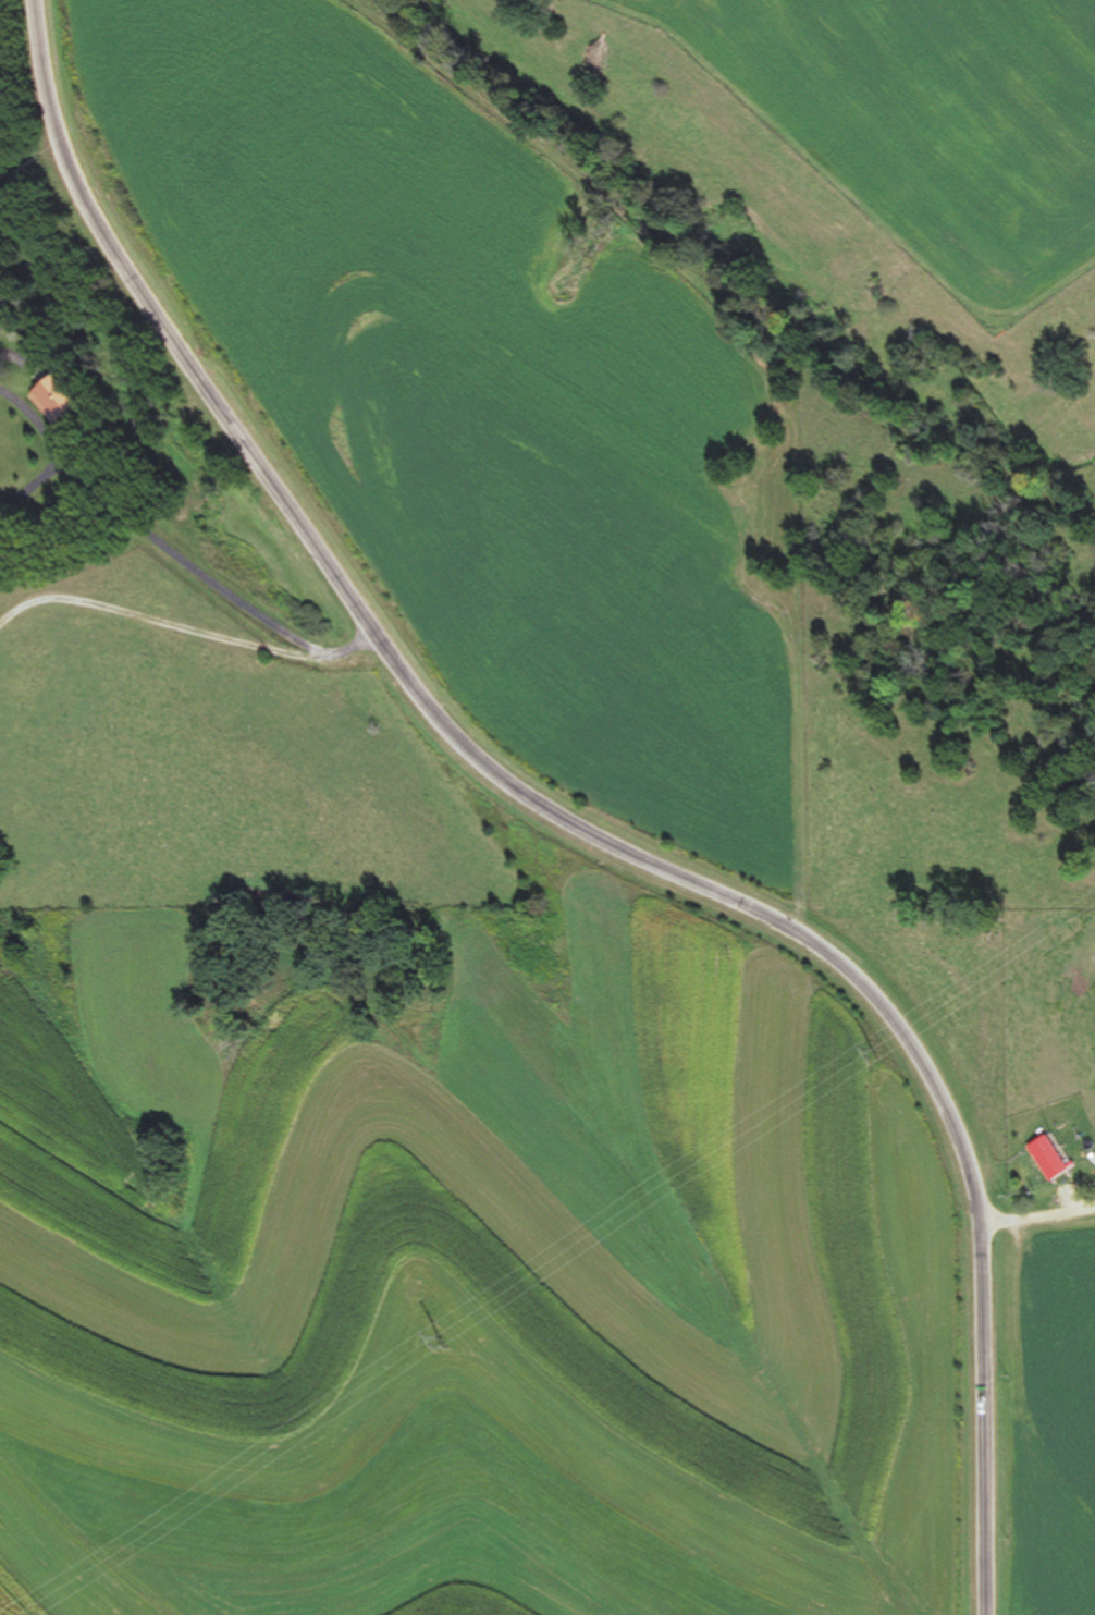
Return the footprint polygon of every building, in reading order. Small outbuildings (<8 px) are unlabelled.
[(89,403),(65,374),(35,398),(59,428),(89,403)] [(1031,1147),(1053,1182),(1073,1170),(1052,1134),(1031,1147)]
